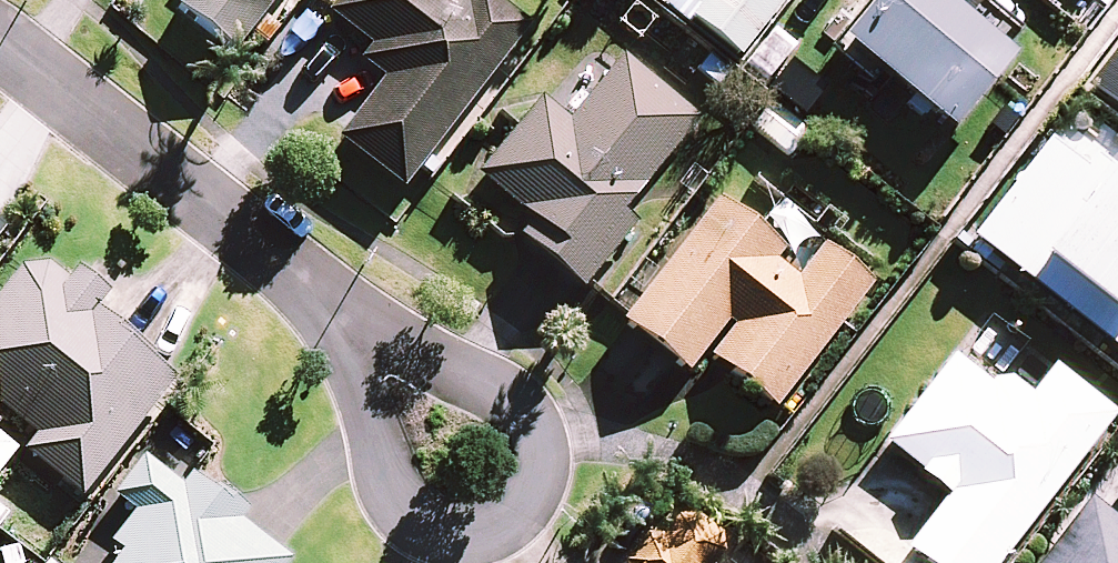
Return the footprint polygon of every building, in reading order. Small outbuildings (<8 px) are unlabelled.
[(178,8),(232,51),(273,0),(184,0),(178,8)] [(461,0),(338,0),(328,13),(369,45),(359,59),(385,80),(339,141),(403,189),(528,24),(496,0),(470,0),(466,4),(461,0)] [(667,0),(738,57),(783,0),(668,0),(667,0)] [(943,0),(874,0),(838,44),(946,132),(1009,54),(943,0)] [(1087,87),(1117,110),(1117,46),(1087,87)] [(649,80),(621,55),(566,117),(545,98),(478,174),(531,222),(519,235),(581,289),(643,219),(625,203),(704,115),(656,72),(649,80)] [(1082,170),(1046,143),(972,238),(1117,352),(1117,149),(1104,167),(1092,158),(1082,170)] [(807,267),(717,197),(621,320),(687,371),(702,351),(773,406),(871,280),(824,244),(807,267)] [(24,449),(77,495),(178,380),(95,308),(104,298),(42,244),(0,292),(0,401),(37,433),(24,449)] [(987,315),(885,444),(950,495),(907,549),(925,562),(995,562),(1112,415),(987,315)] [(18,451),(0,435),(0,471),(18,451)] [(152,446),(114,493),(147,521),(113,562),(285,562),(289,559),(152,446)] [(1091,498),(1040,562),(1117,562),(1117,519),(1091,498)] [(669,503),(623,562),(709,562),(723,545),(669,503)]
